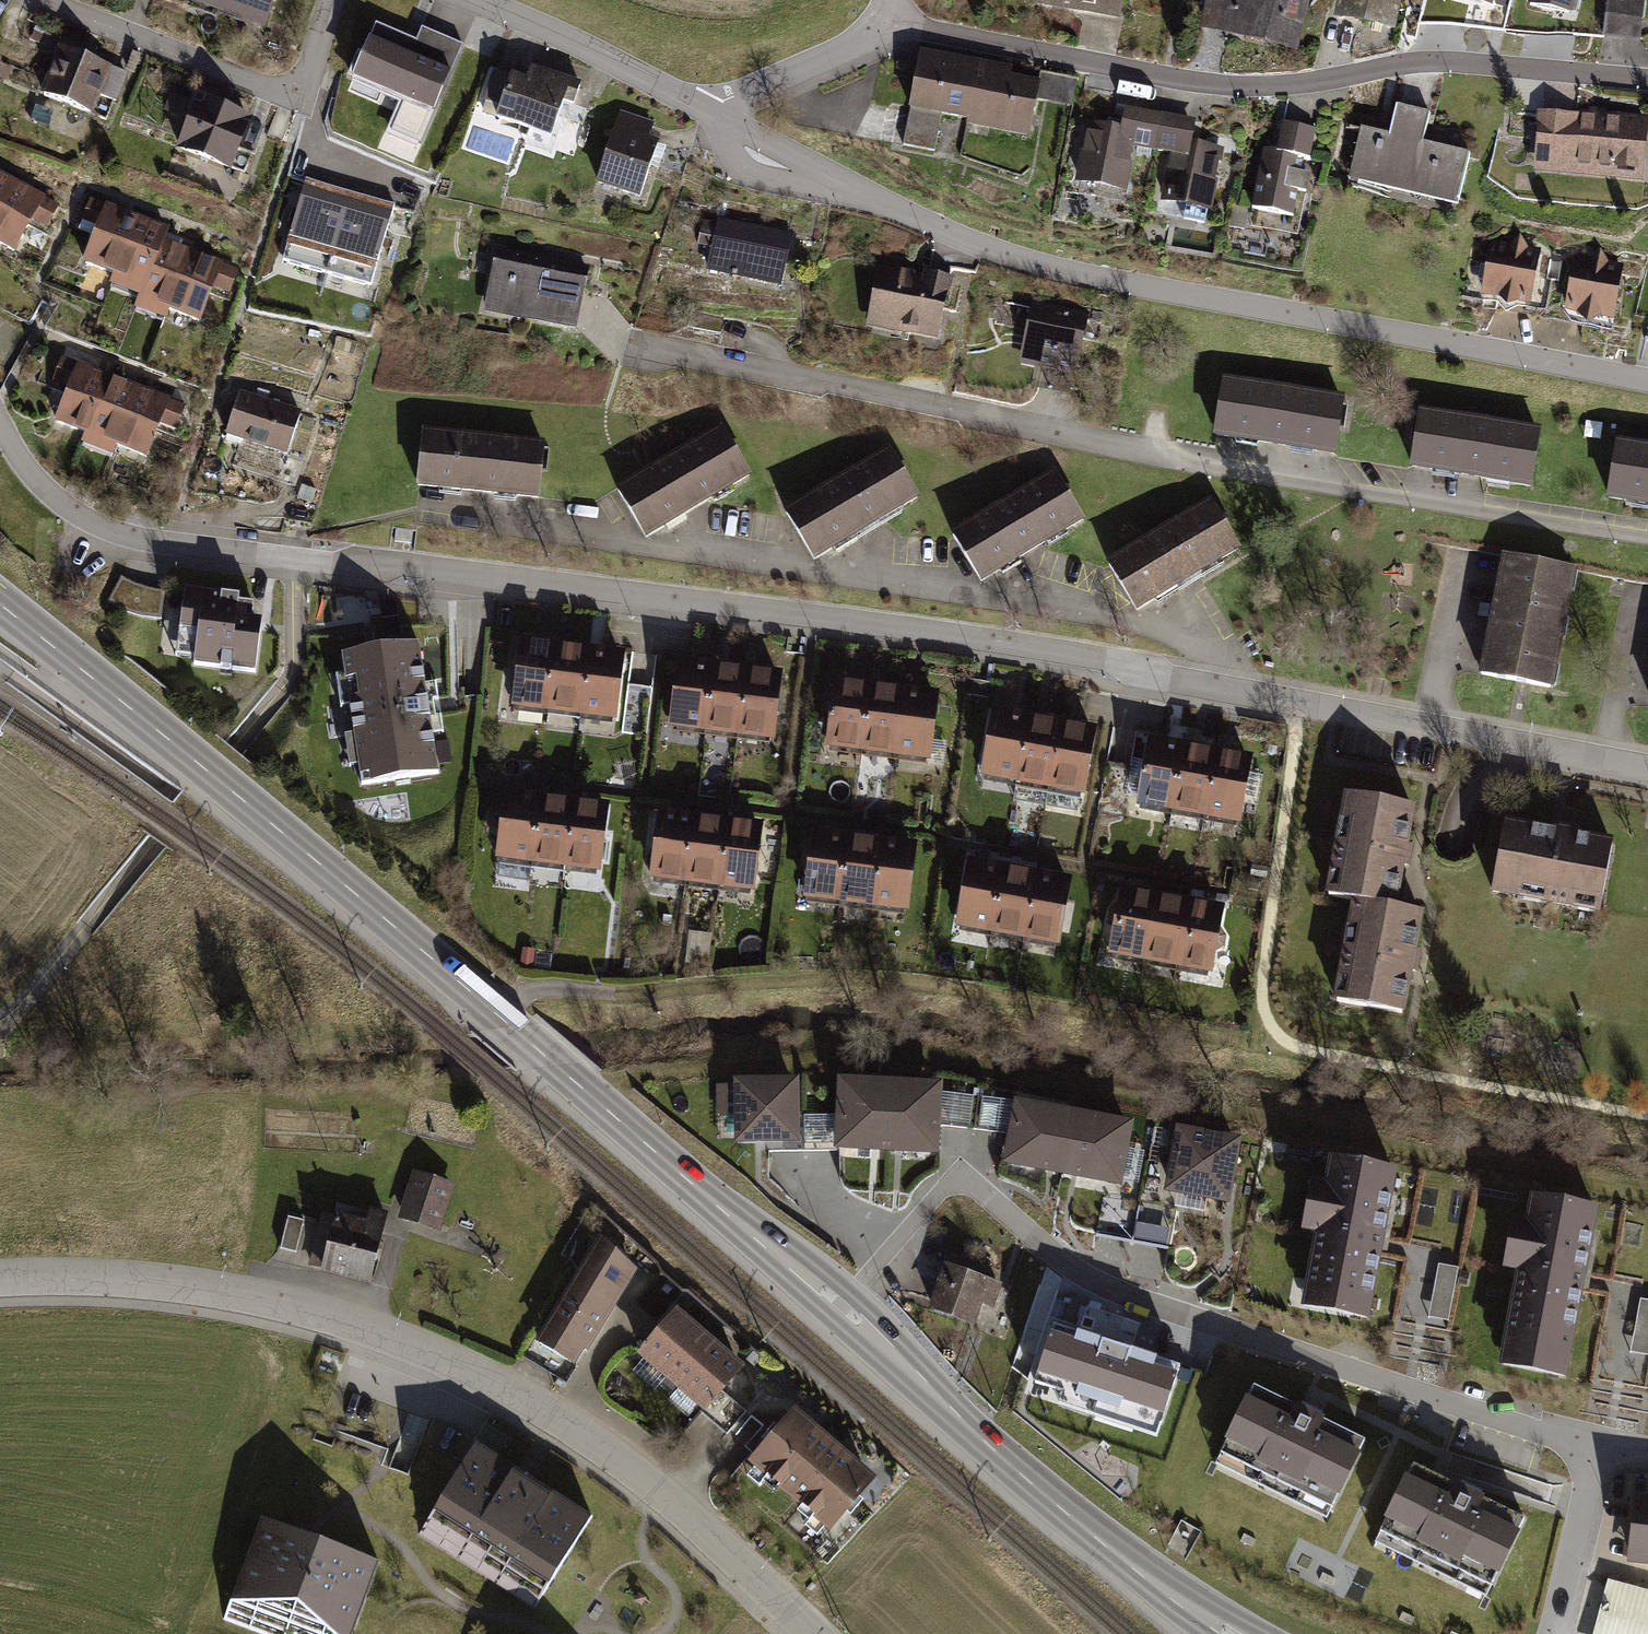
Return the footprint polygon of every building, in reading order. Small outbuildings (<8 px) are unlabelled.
[(258,24),(266,0),(190,0),(258,24)] [(1032,1),(1118,16),(1121,0),(1033,0),(1032,1)] [(1196,27),(1290,47),(1300,0),(1202,0),(1196,27)] [(1330,15),(1393,28),(1398,0),(1333,0),(1330,15)] [(1571,13),(1575,0),(1531,0),(1530,4),(1571,13)] [(1645,0),(1606,0),(1602,35),(1640,40),(1645,0)] [(412,37),(372,21),(350,74),(397,94),(382,131),(416,145),(459,43),(416,26),(412,37)] [(105,64),(53,46),(36,91),(88,110),(105,64)] [(1007,66),(917,49),(906,106),(936,112),(962,116),(961,124),(1025,136),(1036,79),(1005,73),(1007,66)] [(579,80),(530,63),(524,78),(509,72),(494,115),(548,133),(559,100),(571,104),(579,80)] [(1039,97),(1076,101),(1079,74),(1042,70),(1039,97)] [(244,114),(194,98),(178,146),(229,163),(244,114)] [(1385,131),(1357,124),(1344,178),(1453,205),(1467,152),(1417,140),(1425,110),(1393,102),(1385,131)] [(1132,147),(1147,150),(1154,111),(1121,105),(1117,127),(1080,120),(1069,182),(1124,191),(1132,147)] [(936,112),(906,106),(899,144),(929,150),(936,112)] [(1646,118),(1533,108),(1528,171),(1641,181),(1646,118)] [(660,124),(617,110),(595,181),(638,195),(660,124)] [(1190,118),(1154,111),(1147,150),(1165,153),(1155,200),(1206,211),(1220,146),(1186,139),(1190,118)] [(1272,151),(1258,148),(1247,205),(1289,213),(1300,156),(1306,157),(1312,126),(1278,120),(1272,151)] [(0,173),(0,215),(17,183),(0,173)] [(351,192),(313,181),(290,257),(329,269),(351,192)] [(17,183),(0,215),(0,250),(10,256),(29,222),(45,231),(59,206),(17,183)] [(390,203),(351,192),(329,269),(368,280),(390,203)] [(78,262),(108,273),(129,213),(87,196),(78,219),(91,224),(78,262)] [(105,281),(134,294),(161,239),(167,226),(129,213),(108,273),(105,281)] [(782,284),(793,235),(716,218),(715,224),(709,248),(705,268),(782,284)] [(709,248),(715,224),(700,220),(694,244),(709,248)] [(129,307),(162,319),(165,310),(187,248),(161,239),(134,294),(129,307)] [(1536,250),(1488,241),(1478,293),(1527,302),(1536,250)] [(583,267),(497,247),(481,311),(568,332),(583,267)] [(234,268),(187,248),(165,310),(197,320),(208,288),(224,292),(234,268)] [(1619,262),(1569,255),(1561,308),(1611,316),(1619,262)] [(945,277),(873,263),(861,324),(934,337),(945,277)] [(1083,312),(1031,299),(1018,353),(1070,365),(1083,312)] [(333,338),(329,349),(348,357),(353,345),(333,338)] [(48,420),(80,433),(104,373),(58,357),(49,385),(60,390),(48,420)] [(134,385),(104,373),(80,433),(77,441),(107,454),(112,446),(134,385)] [(1341,394),(1219,374),(1209,433),(1331,453),(1341,394)] [(180,404),(134,385),(112,446),(144,458),(157,422),(172,427),(180,404)] [(297,410),(235,389),(221,432),(283,453),(297,410)] [(1538,427),(1417,407),(1407,464),(1528,484),(1538,427)] [(542,442),(421,428),(414,483),(536,497),(542,442)] [(727,429),(621,494),(653,545),(758,480),(727,429)] [(1613,438),(1604,496),(1647,503),(1647,443),(1613,438)] [(896,451),(788,515),(818,566),(926,502),(896,451)] [(1059,473),(955,537),(986,586),(1090,522),(1059,473)] [(1208,496),(1102,559),(1132,609),(1238,546),(1208,496)] [(1572,567),(1499,555),(1479,672),(1552,684),(1572,567)] [(127,613),(156,618),(162,590),(133,583),(116,574),(103,602),(127,613)] [(260,596),(181,586),(171,660),(250,671),(260,596)] [(415,639),(337,651),(358,784),(435,772),(425,706),(415,639)] [(511,705),(544,709),(551,643),(519,639),(511,705)] [(544,709),(582,713),(589,647),(551,643),(544,709)] [(619,650),(589,647),(582,713),(612,716),(619,650)] [(671,725),(704,729),(711,663),(678,659),(671,725)] [(704,729),(741,733),(749,667),(711,663),(704,729)] [(779,670),(749,667),(741,733),(771,736),(779,670)] [(823,743),(856,748),(867,683),(834,678),(823,743)] [(856,748),(893,754),(904,689),(867,683),(856,748)] [(934,694),(904,689),(893,754),(923,759),(934,694)] [(975,774),(1009,781),(1022,713),(987,707),(975,774)] [(1009,781),(1046,788),(1059,719),(1022,713),(1009,781)] [(1091,725),(1059,719),(1046,788),(1078,794),(1091,725)] [(1133,801),(1165,809),(1177,740),(1144,735),(1133,801)] [(1165,809),(1203,815),(1215,747),(1177,740),(1165,809)] [(1249,753),(1215,747),(1203,815),(1237,824),(1249,753)] [(1414,803),(1339,788),(1318,891),(1351,898),(1393,905),(1414,803)] [(496,855),(529,859),(537,793),(504,789),(496,855)] [(529,859),(567,863),(574,797),(537,793),(529,859)] [(604,801),(574,797),(567,863),(597,867),(604,801)] [(651,875),(684,879),(691,813),(658,809),(651,875)] [(684,879),(721,883),(729,817),(691,813),(684,879)] [(758,821),(729,817),(721,883),(751,887),(758,821)] [(1554,827),(1503,818),(1491,888),(1596,906),(1608,836),(1554,827)] [(806,896),(839,900),(847,834),(814,830),(806,896)] [(839,900),(877,904),(884,838),(847,834),(839,900)] [(914,841),(884,838),(877,904),(907,907),(914,841)] [(953,922),(985,927),(996,862),(963,856),(953,922)] [(985,927),(1023,933),(1033,868),(996,862),(985,927)] [(1063,873),(1033,868),(1023,933),(1052,938),(1063,873)] [(1108,955),(1140,960),(1151,895),(1118,890),(1108,955)] [(1140,960),(1178,967),(1188,901),(1151,895),(1140,960)] [(1351,898),(1332,1006),(1404,1019),(1424,911),(1393,905),(1351,898)] [(1218,906),(1188,901),(1178,967),(1207,971),(1218,906)] [(682,961),(704,964),(708,935),(687,932),(682,961)] [(519,962),(532,964),(533,951),(520,950),(519,962)] [(882,1149),(885,1075),(834,1074),(833,1113),(832,1143),(831,1147),(882,1149)] [(794,1113),(793,1075),(730,1076),(731,1141),(794,1140),(794,1113)] [(940,1091),(940,1079),(885,1075),(882,1149),(937,1152),(938,1123),(940,1091)] [(940,1091),(938,1123),(1005,1132),(1011,1099),(940,1091)] [(1060,1174),(1072,1107),(1012,1096),(1011,1099),(1005,1132),(1000,1162),(1060,1174)] [(1120,1184),(1132,1118),(1072,1107),(1060,1174),(1120,1184)] [(794,1113),(794,1140),(832,1143),(833,1113),(794,1113)] [(1228,1203),(1241,1136),(1176,1123),(1163,1191),(1228,1203)] [(1379,1247),(1395,1168),(1326,1155),(1321,1182),(1308,1180),(1298,1230),(1311,1233),(1297,1306),(1365,1319),(1379,1247)] [(450,1182),(408,1170),(393,1219),(436,1232),(450,1182)] [(1585,1282),(1600,1207),(1529,1193),(1523,1220),(1507,1217),(1496,1270),(1511,1273),(1493,1367),(1565,1381),(1585,1282)] [(363,1221),(331,1212),(314,1273),(365,1287),(386,1213),(367,1208),(363,1221)] [(279,1247),(296,1252),(304,1220),(287,1216),(279,1247)] [(535,1340),(576,1367),(642,1268),(602,1241),(535,1340)] [(938,1260),(920,1308),(967,1326),(976,1303),(989,1308),(999,1282),(938,1260)] [(1423,1316),(1444,1321),(1455,1268),(1434,1264),(1423,1316)] [(659,1275),(632,1305),(652,1323),(679,1293),(659,1275)] [(1647,1356),(1647,1351),(1647,1300),(1637,1298),(1627,1352),(1647,1356)] [(633,1357),(665,1384),(707,1336),(675,1309),(633,1357)] [(1179,1367),(1054,1328),(1037,1384),(1162,1423),(1179,1367)] [(742,1366),(707,1336),(665,1384),(701,1415),(742,1366)] [(1248,1383),(1242,1396),(1287,1417),(1294,1404),(1248,1383)] [(1337,1496),(1358,1451),(1316,1432),(1322,1418),(1294,1404),(1287,1417),(1242,1396),(1222,1438),(1258,1456),(1254,1463),(1300,1485),(1303,1479),(1337,1496)] [(874,1479),(793,1409),(745,1464),(827,1534),(874,1479)] [(1365,1438),(1322,1418),(1316,1432),(1358,1451),(1365,1438)] [(1326,1518),(1337,1496),(1303,1479),(1300,1485),(1254,1463),(1258,1456),(1222,1438),(1210,1462),(1326,1518)] [(538,1606),(594,1516),(476,1442),(419,1531),(538,1606)] [(1407,1461),(1401,1474),(1446,1495),(1452,1482),(1407,1461)] [(1496,1573),(1517,1529),(1475,1509),(1481,1496),(1452,1482),(1446,1495),(1401,1474),(1381,1516),(1417,1533),(1413,1541),(1459,1563),(1462,1557),(1496,1573)] [(1620,1558),(1647,1562),(1647,1490),(1629,1488),(1620,1558)] [(1523,1515),(1481,1496),(1475,1509),(1517,1529),(1523,1515)] [(1485,1595),(1496,1573),(1462,1557),(1459,1563),(1413,1541),(1417,1533),(1381,1516),(1369,1540),(1485,1595)] [(262,1519),(228,1618),(275,1633),(351,1633),(377,1559),(262,1519)] [(1244,1533),(1240,1541),(1253,1548),(1257,1540),(1244,1533)] [(1608,1582),(1594,1633),(1647,1633),(1647,1592),(1608,1582)] [(1402,1611),(1398,1619),(1411,1625),(1415,1617),(1402,1611)]
